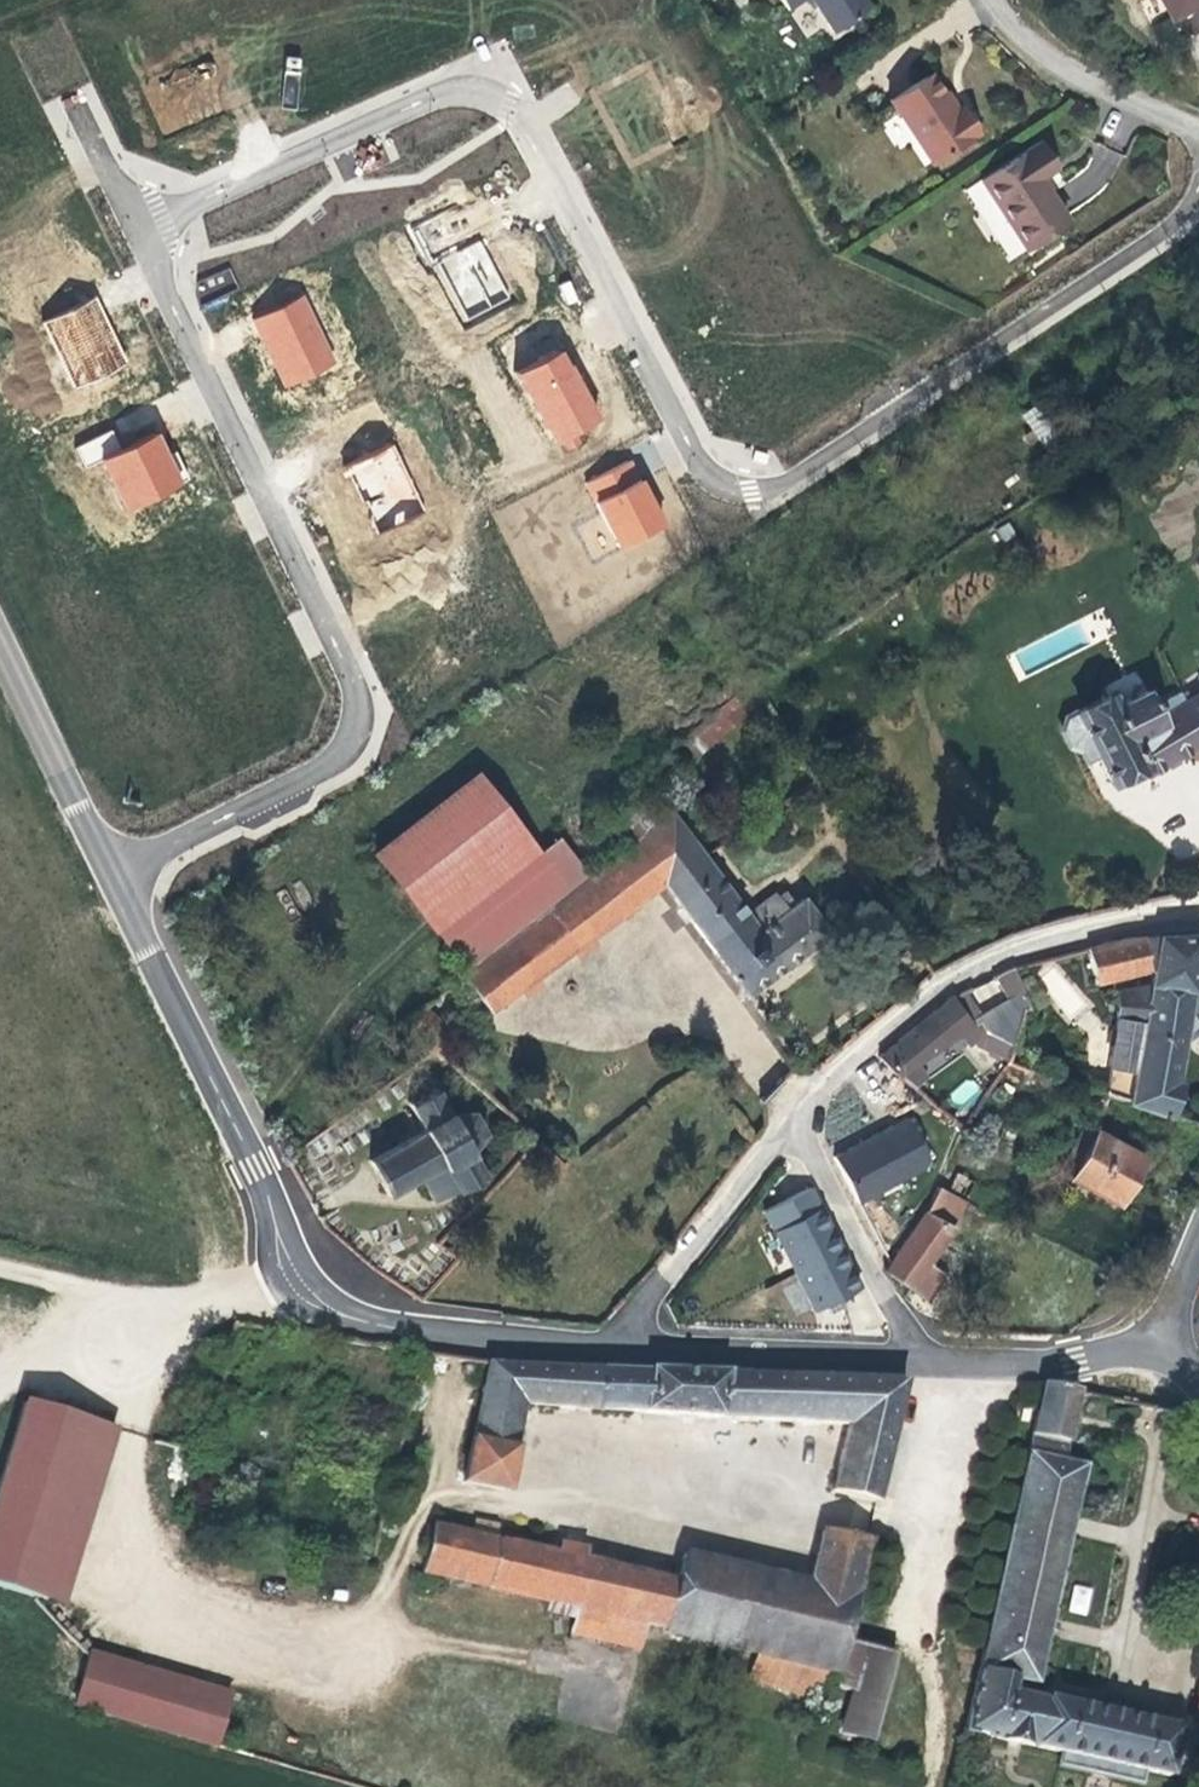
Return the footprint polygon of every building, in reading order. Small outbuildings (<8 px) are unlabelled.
[(787,9),(800,0),(781,0),(787,9)] [(833,33),(871,7),(866,0),(811,0),(833,33)] [(1173,15),(1165,20),(1171,30),(1171,36),(1184,40),(1198,32),(1198,0),(1173,15)] [(1173,15),(1198,0),(1165,0),(1173,15)] [(285,59),(281,105),(295,107),(299,60),(285,59)] [(978,132),(961,107),(958,108),(955,111),(944,94),(931,74),(913,86),(913,93),(894,106),(931,163),(978,132)] [(958,108),(947,91),(944,94),(955,111),(958,108)] [(1067,221),(1044,185),(1041,186),(1037,179),(1039,178),(1055,168),(1039,142),(980,180),(1024,249),(1067,221)] [(465,199),(405,227),(459,333),(519,304),(465,199)] [(305,294),(250,319),(287,394),(338,366),(305,294)] [(97,295),(41,321),(72,392),(129,363),(97,295)] [(567,350),(514,374),(555,453),(606,424),(567,350)] [(1061,436),(1057,431),(1055,432),(1034,404),(1021,413),(1031,429),(1025,434),(1030,443),(1037,438),(1048,453),(1062,443),(1058,438),(1061,436)] [(115,429),(76,449),(87,470),(102,463),(125,450),(115,429)] [(125,450),(102,463),(128,517),(189,492),(164,434),(125,450)] [(395,438),(342,466),(377,539),(430,516),(395,438)] [(637,458),(583,483),(625,560),(672,535),(637,458)] [(731,726),(764,698),(752,679),(716,709),(731,726)] [(1198,746),(1198,692),(1184,701),(1174,707),(1169,698),(1154,707),(1145,690),(1113,706),(1108,696),(1076,712),(1076,713),(1066,718),(1063,730),(1070,744),(1080,748),(1091,743),(1111,782),(1140,767),(1145,777),(1198,746)] [(1184,701),(1180,693),(1169,698),(1174,707),(1184,701)] [(696,756),(731,726),(716,709),(680,738),(696,756)] [(471,966),(588,875),(557,836),(534,853),(520,834),(475,777),(374,855),(419,912),(421,911),(433,924),(437,920),(471,966)] [(655,822),(636,800),(607,813),(614,822),(608,827),(625,848),(655,822)] [(748,916),(669,811),(655,822),(625,848),(608,827),(600,817),(597,813),(577,830),(605,864),(588,875),(471,966),(461,975),(489,1011),(663,883),(746,995),(829,932),(802,897),(794,903),(784,890),(776,896),(775,895),(748,916)] [(614,822),(607,813),(600,817),(608,827),(614,822)] [(1198,943),(1198,934),(1143,937),(1146,971),(1149,970),(1149,983),(1192,990),(1190,998),(1198,1000),(1198,1001),(1198,983),(1193,982),(1196,962),(1198,943)] [(1146,971),(1143,937),(1122,939),(1086,948),(1095,984),(1146,971)] [(1028,1010),(1013,967),(995,976),(1007,998),(1019,1020),(1022,1011),(1028,1010)] [(1175,1083),(1184,1036),(1188,1037),(1196,1031),(1198,1022),(1193,1015),(1196,1012),(1198,1000),(1190,998),(1192,990),(1149,983),(1149,984),(1116,990),(1115,1018),(1116,1019),(1104,1094),(1103,1096),(1107,1097),(1165,1115),(1173,1083),(1175,1083)] [(986,1033),(977,1016),(962,991),(951,997),(879,1056),(896,1075),(913,1089),(926,1078),(915,1062),(961,1033),(969,1046),(973,1043),(980,1036),(986,1033)] [(1012,1043),(1019,1020),(1007,998),(977,1016),(986,1033),(1004,1041),(1012,1043)] [(998,1056),(1004,1041),(986,1033),(980,1036),(973,1043),(976,1046),(998,1056)] [(1174,1103),(1179,1084),(1175,1083),(1173,1083),(1165,1115),(1170,1117),(1174,1103)] [(1013,1090),(1003,1084),(999,1089),(1009,1096),(1013,1090)] [(468,1151),(483,1133),(470,1111),(448,1113),(434,1087),(430,1089),(432,1092),(424,1096),(422,1094),(418,1096),(420,1099),(412,1103),(410,1099),(407,1101),(420,1130),(368,1159),(386,1194),(419,1176),(432,1200),(454,1188),(455,1191),(482,1176),(468,1151)] [(1103,1108),(1107,1097),(1103,1096),(1104,1094),(1095,1091),(1091,1104),(1103,1108)] [(1127,1121),(1131,1107),(1114,1102),(1110,1116),(1127,1121)] [(912,1114),(835,1154),(863,1203),(940,1164),(912,1114)] [(1124,1190),(1142,1157),(1084,1126),(1059,1173),(1117,1204),(1124,1190)] [(1054,1143),(1035,1136),(1030,1149),(1050,1155),(1054,1143)] [(970,1154),(975,1147),(964,1140),(960,1147),(970,1154)] [(816,1182),(763,1210),(812,1313),(865,1293),(816,1182)] [(953,1225),(966,1200),(937,1186),(924,1211),(953,1225)] [(927,1262),(953,1225),(924,1211),(884,1270),(927,1301),(945,1274),(927,1262)] [(875,1503),(905,1382),(903,1380),(649,1370),(488,1363),(463,1482),(506,1490),(524,1403),(642,1412),(688,1415),(848,1425),(832,1490),(833,1492),(875,1503)] [(1036,1685),(1085,1466),(1064,1461),(1073,1417),(1078,1392),(1042,1385),(964,1732),(1061,1753),(1143,1770),(1170,1776),(1180,1728),(1116,1714),(1045,1699),(1044,1704),(1009,1697),(1013,1679),(1036,1685)] [(113,1430),(23,1403),(0,1481),(0,1587),(60,1605),(113,1430)] [(627,1570),(495,1539),(498,1526),(475,1521),(472,1534),(432,1525),(422,1571),(548,1602),(576,1608),(615,1617),(627,1570)] [(840,1639),(867,1539),(824,1530),(823,1531),(810,1584),(684,1553),(677,1582),(666,1628),(665,1632),(755,1654),(747,1677),(824,1702),(828,1686),(840,1639)] [(666,1628),(677,1582),(627,1570),(615,1617),(645,1623),(666,1628)] [(1074,1584),(1068,1612),(1088,1616),(1093,1588),(1074,1584)] [(638,1649),(645,1623),(615,1617),(576,1608),(548,1602),(545,1612),(573,1619),(569,1635),(638,1649)] [(871,1742),(895,1654),(840,1639),(828,1686),(851,1693),(841,1734),(871,1742)] [(215,1746),(230,1695),(90,1653),(75,1704),(215,1746)] [(1143,1770),(1061,1753),(1058,1767),(1140,1784),(1143,1770)]
